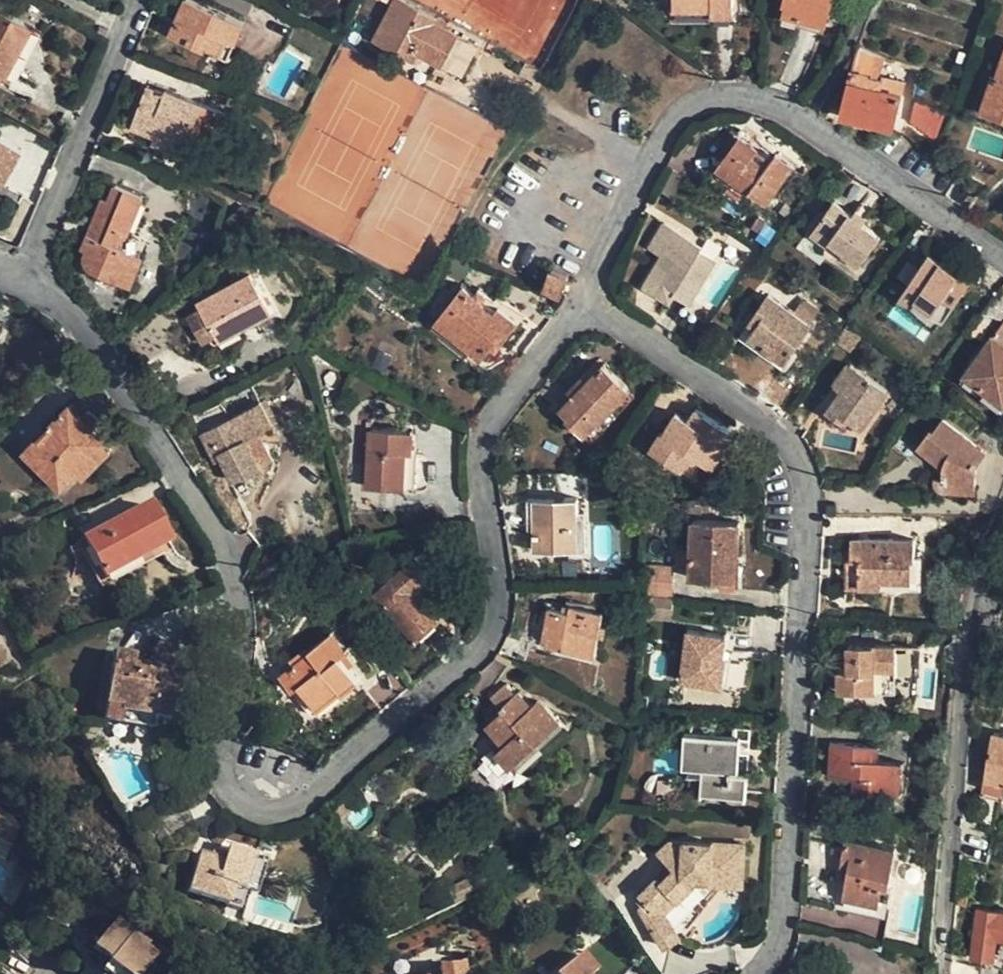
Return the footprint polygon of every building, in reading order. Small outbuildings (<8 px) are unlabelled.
[(234,17),(194,0),(185,0),(170,34),(219,54),(234,17)] [(401,0),(393,0),(372,41),(412,63),(418,54),(442,66),(458,35),(436,24),(439,19),(401,0)] [(674,10),(712,9),(712,15),(734,15),(734,0),(674,0),(674,10)] [(784,7),(795,11),(793,18),(826,27),(833,0),(783,0),(781,6),(784,7)] [(370,17),(375,10),(362,3),(358,10),(370,17)] [(782,14),(793,18),(795,11),(784,7),(782,14)] [(5,76),(7,77),(34,27),(0,9),(0,73),(5,76)] [(243,21),(234,17),(219,54),(228,58),(243,21)] [(858,46),(858,47),(853,71),(869,76),(875,54),(858,46)] [(993,75),(982,108),(1002,116),(1002,57),(997,76),(993,75)] [(542,69),(540,68),(531,64),(525,76),(536,82),(542,69)] [(869,76),(853,71),(851,70),(840,116),(893,129),(905,84),(883,79),(883,80),(869,77),(869,76)] [(154,136),(171,142),(194,151),(198,142),(214,149),(227,113),(166,89),(165,91),(147,85),(131,127),(154,136)] [(906,128),(936,138),(945,111),(915,101),(906,128)] [(168,149),(171,142),(154,136),(151,143),(168,149)] [(752,156),(757,148),(740,136),(730,150),(736,154),(722,173),(747,192),(749,190),(766,203),(794,166),(775,153),(771,158),(768,156),(763,163),(752,156)] [(768,156),(757,148),(752,156),(763,163),(768,156)] [(716,169),(722,173),(736,154),(730,150),(716,169)] [(143,197),(114,187),(108,200),(102,199),(93,217),(101,223),(95,239),(85,236),(80,250),(84,253),(81,259),(81,264),(84,269),(129,289),(142,259),(116,248),(122,233),(127,236),(143,197)] [(880,235),(864,223),(852,214),(833,200),(811,233),(828,244),(831,241),(860,262),(880,235)] [(856,209),(852,214),(864,223),(868,217),(856,209)] [(758,232),(766,221),(758,216),(750,227),(758,232)] [(699,250),(696,254),(692,261),(684,256),(668,246),(643,287),(669,303),(675,295),(689,303),(715,259),(699,250)] [(688,250),(684,256),(692,261),(696,254),(688,250)] [(954,278),(956,274),(927,255),(913,276),(922,281),(912,297),(945,319),(967,287),(954,278)] [(543,289),(560,296),(569,275),(550,269),(543,289)] [(272,313),(251,274),(197,304),(199,308),(217,338),(219,343),(272,313)] [(480,342),(489,349),(497,338),(502,342),(518,320),(499,306),(499,304),(481,290),(476,295),(462,285),(449,302),(456,308),(442,328),(474,352),(480,342)] [(764,314),(754,327),(748,337),(769,351),(773,345),(789,356),(811,324),(774,299),(764,314)] [(434,322),(442,328),(456,308),(449,302),(434,322)] [(217,338),(199,308),(186,316),(203,345),(217,338)] [(749,323),(754,327),(764,314),(759,310),(749,323)] [(991,336),(965,374),(1002,403),(1002,345),(991,336)] [(482,358),(489,349),(480,342),(474,352),(482,358)] [(785,363),(789,356),(773,345),(769,351),(785,363)] [(567,391),(572,397),(602,364),(598,359),(567,391)] [(602,364),(572,397),(559,410),(567,418),(565,420),(583,436),(596,421),(599,422),(630,389),(602,364)] [(862,429),(888,391),(849,364),(834,386),(840,390),(825,412),(844,425),(848,419),(862,429)] [(215,446),(221,459),(233,480),(261,466),(247,440),(258,434),(273,426),(260,402),(199,434),(207,450),(215,446)] [(106,441),(92,428),(81,417),(68,406),(24,452),(61,488),(77,471),(104,444),(106,441)] [(88,410),(81,417),(92,428),(100,421),(88,410)] [(657,431),(647,449),(693,479),(717,439),(673,411),(659,433),(657,431)] [(942,477),(975,479),(976,466),(985,452),(941,420),(932,432),(929,430),(916,448),(942,467),(942,477)] [(636,442),(647,449),(657,431),(647,424),(636,442)] [(412,432),(369,431),(365,488),(403,491),(405,455),(412,455),(412,432)] [(272,460),(258,434),(247,440),(261,466),(272,460)] [(112,451),(104,444),(77,471),(84,479),(112,451)] [(213,462),(221,459),(215,446),(207,450),(213,462)] [(974,492),(975,479),(942,477),(934,477),(934,481),(935,485),(937,488),(941,490),(974,492)] [(576,499),(533,500),(534,550),(578,551),(576,499)] [(169,543),(148,505),(82,541),(103,579),(169,543)] [(727,559),(738,560),(740,522),(693,521),(690,580),(726,581),(727,559)] [(914,540),(850,540),(850,556),(858,556),(858,588),(879,589),(880,581),(919,581),(919,561),(914,561),(914,540)] [(431,574),(415,557),(373,596),(417,642),(438,622),(411,592),(431,574)] [(737,588),(738,560),(727,559),(726,581),(726,588),(737,588)] [(645,582),(644,594),(672,595),(672,567),(645,566),(645,582)] [(549,602),(548,608),(565,611),(566,605),(549,602)] [(565,611),(548,608),(541,646),(595,657),(604,612),(566,605),(565,611)] [(724,659),(726,650),(727,636),(686,630),(679,682),(727,688),(731,659),(724,659)] [(358,680),(347,668),(339,657),(344,653),(346,652),(330,632),(308,650),(309,653),(279,676),(292,692),(299,686),(311,702),(334,684),(341,693),(358,680)] [(874,682),(896,682),(896,666),(942,666),(945,646),(847,646),(847,671),(837,672),(838,693),(874,692),(874,682)] [(733,650),(726,650),(724,659),(731,659),(733,650)] [(352,663),(344,653),(339,657),(347,668),(352,663)] [(117,714),(153,720),(168,723),(175,682),(144,676),(131,674),(132,666),(134,658),(112,655),(103,708),(104,709),(118,710),(117,714)] [(145,669),(132,666),(131,674),(144,676),(145,669)] [(896,692),(896,682),(874,682),(874,692),(896,692)] [(311,717),(341,693),(334,684),(311,702),(299,686),(292,692),(311,717)] [(487,724),(505,745),(520,760),(560,722),(546,707),(537,701),(532,705),(517,690),(501,705),(504,708),(487,724)] [(151,732),(153,720),(117,714),(118,710),(104,709),(102,724),(151,732)] [(993,733),(982,795),(1002,799),(1002,735),(993,733)] [(735,738),(689,736),(687,768),(701,769),(700,792),(745,794),(747,775),(733,774),(735,738)] [(889,807),(890,795),(892,762),(877,761),(869,760),(869,744),(831,743),(829,775),(853,778),(871,778),(869,792),(861,792),(860,805),(889,807)] [(878,745),(869,744),(869,760),(877,761),(878,745)] [(511,768),(520,760),(505,745),(496,752),(511,768)] [(901,762),(892,762),(890,795),(899,795),(901,762)] [(853,792),(861,792),(869,792),(871,778),(853,778),(853,792)] [(349,797),(337,808),(345,818),(357,807),(349,797)] [(12,848),(19,828),(0,820),(0,843),(12,848)] [(881,886),(889,888),(896,848),(845,839),(841,861),(849,862),(847,877),(843,898),(878,905),(881,886)] [(672,894),(678,900),(693,885),(742,888),(744,844),(669,841),(658,852),(674,869),(661,882),(656,878),(639,896),(645,902),(638,910),(664,949),(681,938),(677,932),(669,936),(654,911),(672,894)] [(223,862),(198,853),(185,894),(227,908),(233,888),(244,892),(255,857),(227,849),(223,862)] [(267,861),(255,857),(244,892),(256,895),(267,861)] [(838,876),(847,877),(849,862),(841,861),(838,876)] [(454,882),(445,886),(448,895),(458,890),(454,882)] [(884,916),(889,888),(881,886),(878,905),(843,898),(841,908),(884,916)] [(665,914),(678,900),(672,894),(654,911),(669,936),(677,932),(665,914)] [(964,955),(992,958),(996,939),(1002,940),(1002,913),(977,909),(974,928),(967,928),(964,955)] [(103,973),(143,973),(156,958),(146,949),(148,944),(116,919),(92,948),(109,962),(102,973),(103,973)] [(385,925),(372,931),(376,942),(390,934),(385,925)] [(356,931),(346,935),(348,944),(359,941),(356,931)] [(996,939),(992,958),(1002,960),(1002,940),(996,939)] [(580,955),(558,973),(595,973),(580,955)] [(964,955),(963,962),(991,966),(992,958),(964,955)] [(949,973),(991,973),(991,966),(963,962),(950,959),(949,973)]
